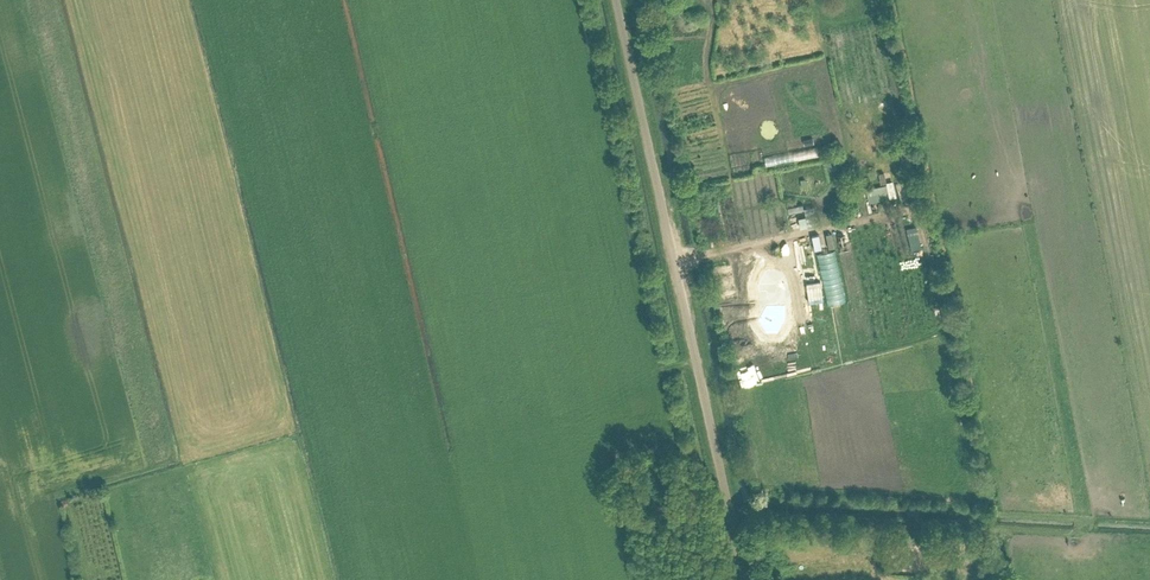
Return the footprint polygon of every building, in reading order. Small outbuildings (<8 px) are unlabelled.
[(861,3),(858,0),(849,0),(845,4),(853,11),(861,3)] [(868,195),(888,191),(887,184),(867,188),(868,195)] [(794,219),(797,228),(804,225),(802,217),(794,219)] [(758,318),(767,332),(778,332),(785,318),(785,304),(785,282),(777,269),(766,269),(757,283),(758,318)]
